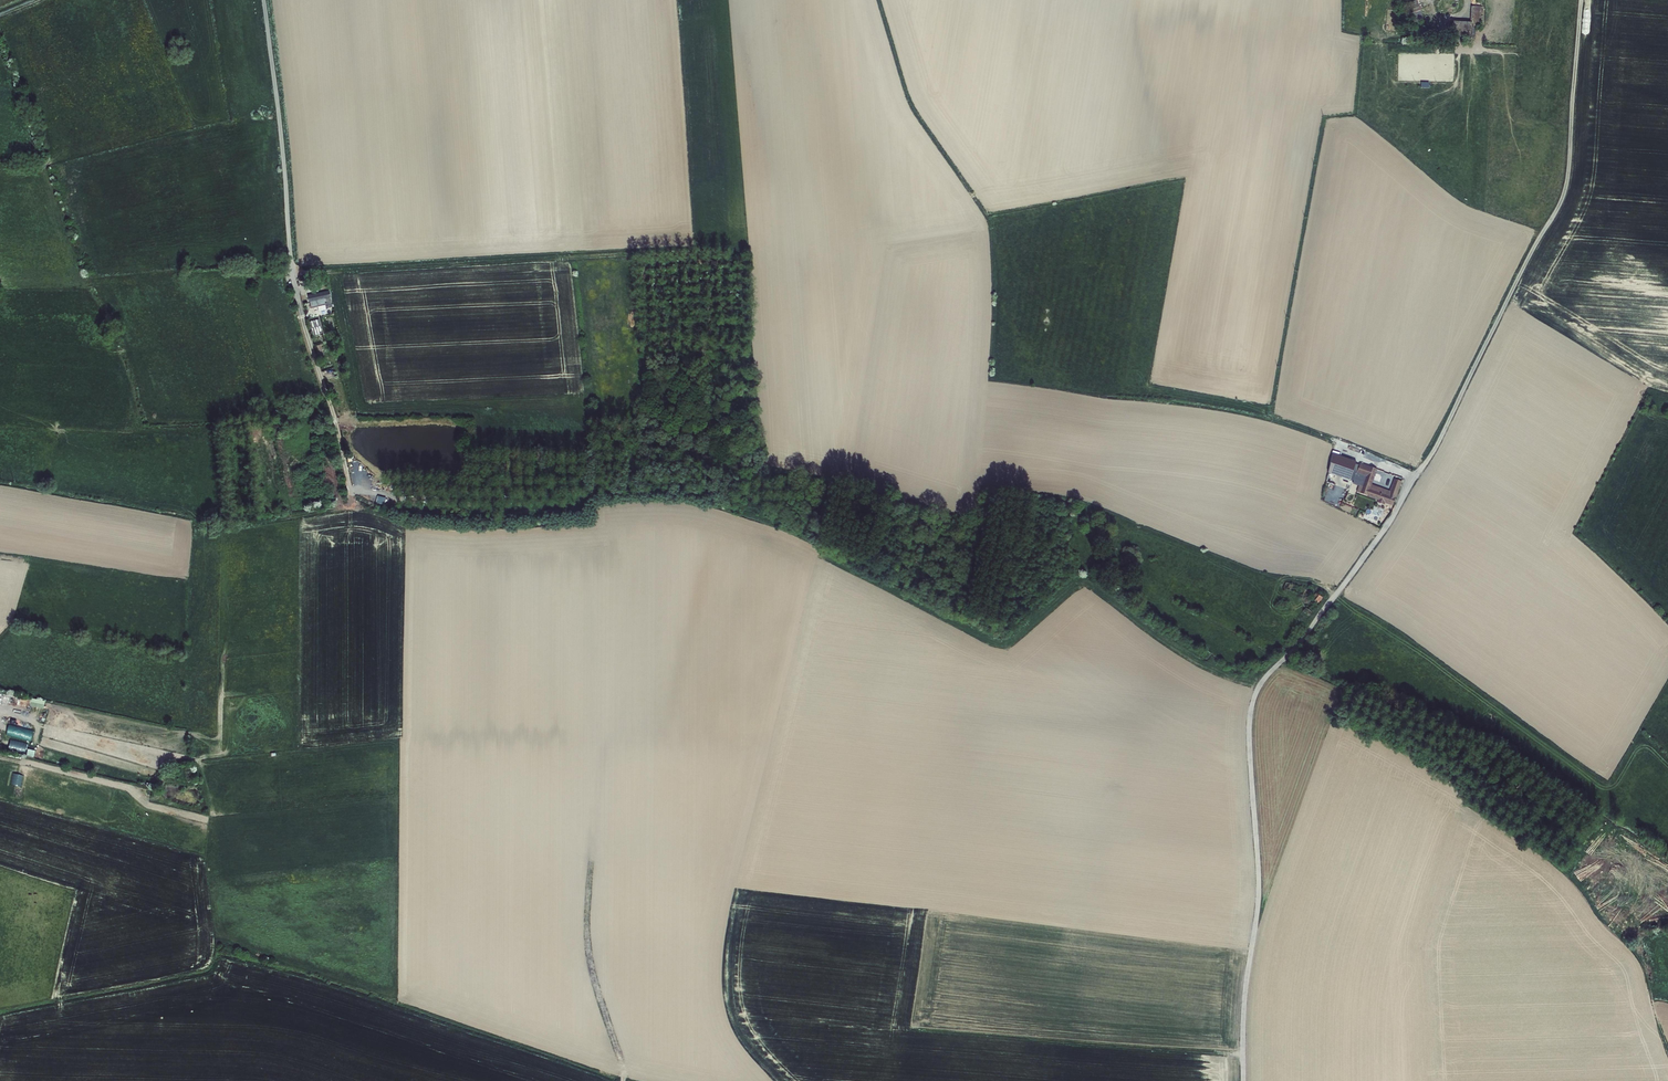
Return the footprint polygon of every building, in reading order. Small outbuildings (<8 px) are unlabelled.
[(1417,0),(1409,3),(1411,9),(1409,10),(1410,13),(1420,10),(1417,0)] [(1452,21),(1451,36),(1471,38),(1471,29),(1480,29),(1480,26),(1485,26),(1485,17),(1481,17),(1481,7),(1471,6),(1470,22),(1452,21)] [(330,290),(310,294),(312,306),(333,302),(330,290)] [(315,317),(306,319),(310,332),(319,329),(315,317)] [(1357,493),(1395,505),(1403,480),(1394,477),(1390,489),(1373,484),(1378,467),(1334,454),(1328,472),(1354,480),(1354,483),(1359,485),(1357,493)] [(31,698),(30,706),(44,707),(45,700),(31,698)] [(32,740),(34,728),(9,723),(7,735),(32,740)] [(24,753),(27,743),(11,738),(8,749),(24,753)] [(27,754),(34,756),(35,750),(28,748),(27,754)]
